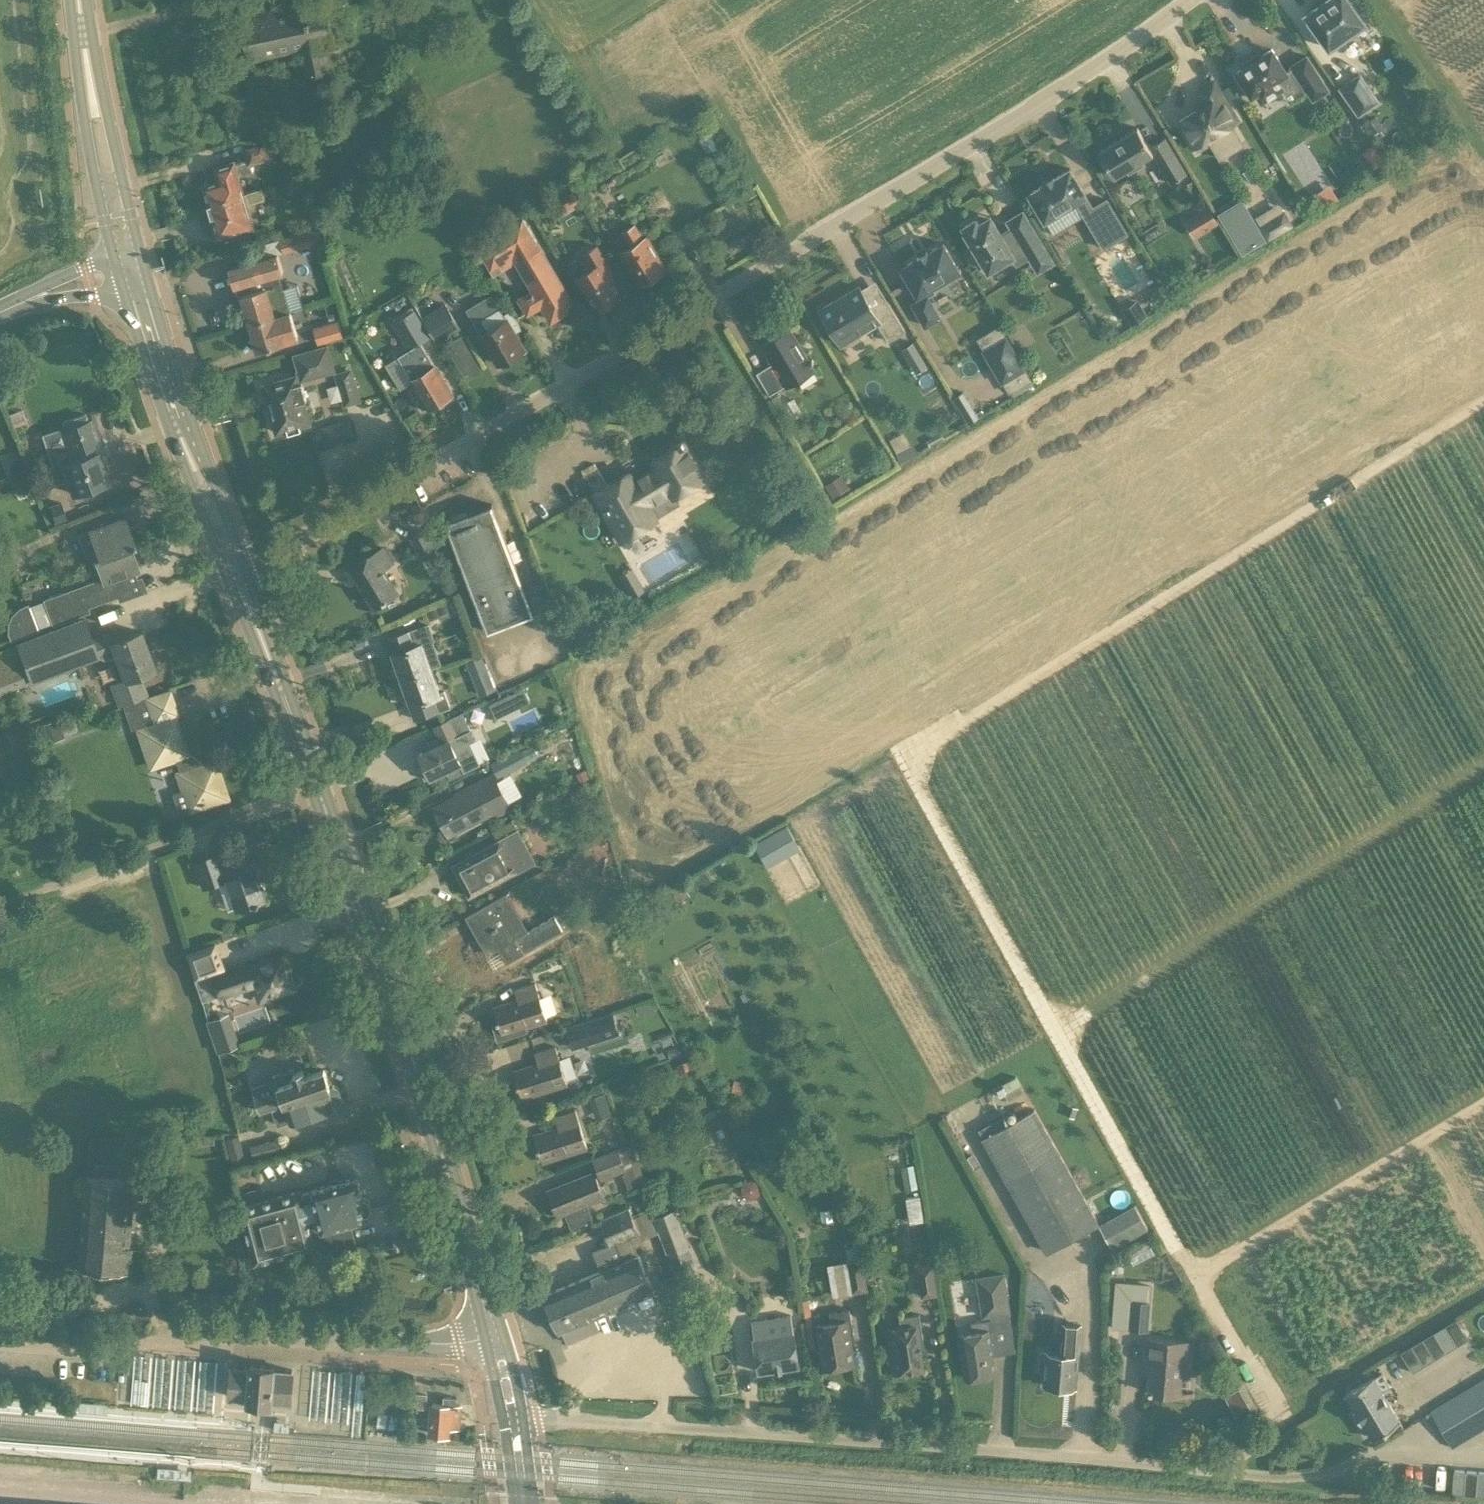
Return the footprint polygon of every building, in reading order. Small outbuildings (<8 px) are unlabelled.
[(1328,47),(1364,22),(1348,0),(1323,0),(1304,14),(1328,47)] [(328,72),(322,42),(329,41),(321,2),(304,5),(305,8),(272,15),(271,11),(243,17),(251,57),(300,47),(306,76),(328,72)] [(1328,89),(1306,55),(1290,65),(1291,67),(1285,71),(1271,48),(1261,55),(1259,51),(1258,50),(1241,61),(1242,63),(1242,62),(1244,65),(1235,71),(1252,96),(1256,93),(1262,101),(1280,89),(1289,103),(1308,90),(1313,99),(1328,89)] [(1358,114),(1377,100),(1359,74),(1339,88),(1358,114)] [(1237,119),(1213,80),(1197,90),(1205,104),(1177,121),(1192,146),(1204,139),(1207,145),(1211,143),(1219,157),(1242,143),(1230,123),(1237,119)] [(1376,116),(1364,125),(1374,137),(1385,128),(1376,116)] [(1186,173),(1164,137),(1148,146),(1137,127),(1098,150),(1100,154),(1097,155),(1104,166),(1106,164),(1113,176),(1126,168),(1128,172),(1142,163),(1140,160),(1152,152),(1170,182),(1186,173)] [(209,203),(242,193),(237,175),(252,171),(250,164),(272,157),(270,151),(284,147),(280,133),(266,137),(266,136),(241,141),(245,159),(233,162),(216,167),(220,180),(204,185),(209,203)] [(1362,152),(1373,168),(1384,160),(1373,144),(1362,152)] [(1044,183),(1028,192),(1053,234),(1084,216),(1103,247),(1127,232),(1106,198),(1092,207),(1069,167),(1054,177),(1052,175),(1043,181),(1044,183)] [(578,183),(572,186),(578,196),(583,192),(578,183)] [(261,187),(242,193),(209,203),(219,235),(252,225),(246,206),(249,205),(248,203),(265,198),(261,187)] [(579,202),(570,187),(551,199),(560,214),(579,202)] [(1241,200),(1219,213),(1242,252),(1265,238),(1241,200)] [(1208,206),(1184,220),(1195,237),(1218,222),(1208,206)] [(1260,224),(1258,225),(1267,240),(1293,224),(1285,209),(1283,210),(1260,224)] [(1054,264),(1022,211),(1007,220),(1011,227),(1001,234),(990,216),(978,223),(975,218),(963,226),(966,230),(965,231),(972,244),(968,246),(979,265),(984,263),(988,270),(1012,255),(1017,263),(1028,256),(1039,274),(1054,264)] [(536,241),(522,218),(475,246),(493,275),(516,261),(533,290),(519,299),(527,312),(541,304),(551,320),(574,306),(535,241),(536,241)] [(619,251),(639,284),(665,268),(646,235),(643,237),(635,224),(622,232),(630,245),(619,251)] [(265,226),(253,229),(256,240),(268,237),(265,226)] [(318,227),(280,238),(284,252),(322,241),(318,227)] [(943,242),(901,266),(917,294),(920,299),(912,303),(925,325),(939,317),(927,296),(935,292),(931,285),(959,269),(943,242)] [(577,276),(596,309),(621,295),(610,275),(613,273),(597,246),(584,253),(591,267),(577,276)] [(257,258),(228,267),(234,286),(237,286),(239,294),(264,287),(261,278),(278,273),(282,272),(277,254),(276,253),(257,258)] [(264,287),(239,294),(247,322),(289,309),(278,273),(261,278),(264,287)] [(877,323),(888,341),(905,331),(887,301),(872,310),(858,286),(820,309),(841,344),(877,323)] [(492,294),(467,308),(480,332),(478,333),(498,367),(527,350),(515,331),(520,328),(510,310),(503,314),(492,294)] [(1138,302),(1125,310),(1133,323),(1146,314),(1138,302)] [(456,332),(461,328),(445,303),(421,318),(437,343),(456,332)] [(289,309),(247,322),(256,351),(297,339),(289,309)] [(421,410),(427,407),(428,408),(452,394),(429,354),(427,356),(419,343),(431,336),(415,309),(393,322),(416,362),(405,368),(421,397),(416,400),(421,410)] [(318,343),(342,336),(337,321),(314,328),(318,343)] [(999,325),(977,337),(983,348),(981,350),(1001,383),(1003,382),(1009,392),(1031,379),(1025,370),(1026,369),(1006,335),(1005,336),(999,325)] [(785,385),(786,387),(815,370),(789,328),(761,344),(772,363),(756,372),(769,394),(785,385)] [(18,347),(13,334),(2,339),(7,351),(18,347)] [(448,344),(465,373),(477,366),(460,337),(448,344)] [(327,342),(291,352),(298,379),(334,369),(327,342)] [(916,371),(925,365),(918,353),(909,359),(916,371)] [(332,369),(339,395),(357,391),(350,364),(332,369)] [(301,431),(300,426),(309,423),(296,375),(262,385),(276,433),(286,430),(288,434),(301,431)] [(963,392),(954,397),(969,422),(978,416),(963,392)] [(777,395),(773,398),(777,405),(782,403),(777,395)] [(22,409),(9,413),(13,425),(26,421),(22,409)] [(54,431),(50,432),(70,493),(108,480),(101,461),(106,459),(102,448),(101,448),(91,418),(86,420),(84,414),(52,425),(54,431)] [(349,420),(318,426),(322,442),(353,436),(349,420)] [(656,519),(648,506),(672,491),(674,495),(705,477),(683,440),(652,458),(657,466),(633,480),(629,472),(593,494),(621,540),(656,519)] [(20,457),(7,462),(17,485),(30,480),(20,457)] [(841,476),(826,485),(832,495),(847,486),(841,476)] [(61,502),(49,505),(55,522),(66,518),(61,502)] [(492,503),(467,512),(444,521),(486,632),(534,614),(492,503)] [(94,560),(129,545),(133,544),(123,516),(76,533),(87,562),(94,560)] [(425,529),(411,537),(423,559),(423,558),(433,553),(437,551),(425,529)] [(129,545),(94,560),(100,577),(40,600),(41,602),(29,606),(27,603),(18,607),(11,613),(7,623),(6,633),(9,640),(87,611),(86,607),(116,596),(117,600),(130,595),(122,574),(138,568),(129,545)] [(355,579),(373,607),(398,591),(383,567),(392,562),(383,547),(346,570),(353,581),(355,579)] [(12,567),(8,556),(0,559),(0,572),(12,567)] [(627,588),(632,596),(643,589),(639,581),(627,588)] [(447,602),(436,606),(440,617),(451,613),(447,602)] [(83,618),(17,643),(0,649),(0,692),(96,655),(104,659),(115,655),(124,679),(154,668),(153,665),(157,662),(155,656),(152,650),(147,651),(140,631),(123,637),(120,628),(91,639),(83,618)] [(401,679),(431,668),(422,641),(416,643),(411,628),(386,637),(401,679)] [(482,655),(466,661),(479,695),(495,688),(482,655)] [(441,695),(431,668),(401,679),(416,720),(450,708),(445,693),(441,695)] [(523,688),(511,694),(517,707),(530,701),(523,688)] [(146,699),(123,707),(130,729),(153,721),(172,715),(176,714),(168,692),(146,699)] [(423,763),(412,768),(424,792),(465,772),(450,740),(471,730),(463,712),(432,726),(437,737),(425,743),(427,749),(418,753),(423,763)] [(58,719),(38,725),(43,743),(64,737),(58,719)] [(183,790),(171,794),(178,813),(190,809),(224,797),(213,763),(211,763),(185,753),(173,719),(139,731),(150,765),(173,757),(179,774),(178,774),(183,790)] [(23,728),(9,732),(13,744),(27,739),(23,728)] [(488,765),(493,774),(455,794),(456,796),(433,808),(448,836),(458,830),(459,831),(479,821),(478,819),(495,810),(496,814),(510,806),(496,779),(517,768),(510,754),(488,765)] [(585,770),(577,774),(580,780),(588,776),(585,770)] [(592,801),(584,784),(570,791),(578,808),(592,801)] [(490,830),(496,841),(451,865),(469,897),(534,861),(512,819),(490,830)] [(784,823),(751,841),(764,865),(797,846),(784,823)] [(264,887),(261,886),(251,855),(224,864),(220,852),(192,861),(202,890),(226,882),(235,910),(266,899),(265,897),(266,895),(264,887)] [(555,917),(527,932),(505,893),(466,915),(489,955),(500,949),(508,962),(523,954),(562,930),(555,917)] [(215,944),(189,953),(196,977),(223,967),(215,944)] [(254,985),(259,1001),(297,988),(284,951),(215,975),(222,996),(254,985)] [(497,1021),(492,1023),(498,1040),(527,1030),(526,1027),(547,1020),(534,982),(515,988),(518,998),(492,1006),(497,1021)] [(652,1001),(643,1004),(645,1012),(654,1009),(652,1001)] [(618,1033),(612,1013),(566,1028),(572,1047),(618,1033)] [(513,1071),(521,1098),(567,1084),(555,1045),(534,1052),(537,1063),(513,1071)] [(687,1060),(676,1065),(679,1073),(690,1068),(687,1060)] [(291,1120),(333,1106),(339,1104),(342,1098),(338,1088),(332,1085),(330,1085),(324,1069),(304,1076),(302,1070),(293,1073),(292,1069),(273,1075),(274,1079),(251,1086),(259,1113),(270,1109),(276,1125),(291,1120)] [(744,1083),(735,1081),(733,1091),(742,1093),(744,1083)] [(590,1098),(592,1105),(606,1101),(604,1093),(590,1098)] [(1044,1252),(1099,1222),(1035,1106),(980,1136),(1044,1252)] [(533,1135),(541,1162),(588,1147),(576,1110),(555,1117),(558,1127),(533,1135)] [(213,1134),(193,1136),(194,1145),(214,1143),(213,1134)] [(239,1135),(227,1138),(233,1163),(245,1160),(239,1135)] [(279,1138),(250,1145),(253,1157),(282,1150),(279,1138)] [(631,1143),(591,1158),(600,1181),(621,1172),(628,1191),(646,1183),(631,1143)] [(593,1219),(587,1204),(604,1198),(593,1172),(547,1190),(557,1216),(565,1213),(571,1228),(593,1219)] [(85,1175),(78,1267),(128,1271),(135,1179),(85,1175)] [(349,1221),(364,1217),(367,1216),(372,1209),(370,1201),(363,1198),(357,1177),(312,1189),(240,1208),(254,1260),(313,1244),(316,1255),(355,1244),(349,1221)] [(920,1194),(906,1197),(910,1219),(923,1216),(920,1194)] [(1134,1205),(1099,1224),(1112,1248),(1147,1229),(1134,1205)] [(600,1329),(595,1317),(654,1291),(637,1253),(626,1258),(618,1239),(640,1229),(630,1207),(599,1221),(608,1243),(592,1250),(600,1269),(543,1294),(559,1332),(562,1331),(567,1344),(600,1329)] [(675,1208),(653,1217),(676,1277),(698,1269),(675,1208)] [(831,1209),(820,1211),(822,1221),(832,1220),(831,1209)] [(862,1260),(847,1262),(852,1292),(867,1290),(862,1260)] [(921,1298),(933,1296),(937,1295),(932,1264),(916,1267),(921,1298)] [(990,1326),(1011,1323),(1003,1271),(977,1275),(983,1315),(990,1314),(990,1318),(972,1320),(974,1333),(960,1335),(966,1375),(969,1375),(973,1377),(977,1377),(979,1374),(993,1372),(988,1342),(992,1341),(990,1326)] [(1110,1328),(1129,1330),(1148,1331),(1152,1282),(1115,1278),(1110,1328)] [(830,1312),(831,1321),(816,1324),(823,1368),(854,1363),(851,1343),(855,1343),(849,1309),(830,1312)] [(900,1317),(901,1327),(886,1329),(893,1373),(924,1368),(920,1349),(924,1348),(919,1314),(900,1317)] [(753,1338),(758,1372),(799,1366),(794,1331),(792,1331),(789,1316),(752,1321),(755,1338),(753,1338)] [(1456,1318),(1400,1351),(1412,1372),(1468,1338),(1456,1318)] [(1063,1321),(1061,1353),(1046,1351),(1046,1353),(1041,1353),(1040,1368),(1045,1369),(1043,1385),(1075,1387),(1080,1322),(1063,1321)] [(1193,1396),(1193,1393),(1180,1392),(1181,1378),(1187,1379),(1190,1343),(1192,1343),(1192,1341),(1145,1337),(1142,1372),(1148,1373),(1147,1392),(1193,1396)] [(227,1398),(259,1401),(291,1403),(295,1368),(230,1363),(229,1377),(227,1398)] [(1389,1386),(1380,1372),(1372,1378),(1371,1377),(1344,1393),(1354,1410),(1352,1411),(1359,1422),(1361,1421),(1371,1438),(1398,1421),(1380,1391),(1389,1386)] [(1430,1410),(1452,1446),(1483,1427),(1483,1378),(1430,1410)] [(426,1408),(427,1394),(427,1393),(411,1392),(409,1407),(426,1408)] [(444,1395),(443,1403),(431,1402),(429,1435),(448,1436),(448,1428),(458,1429),(460,1404),(456,1404),(457,1396),(444,1395)] [(378,1411),(377,1420),(376,1426),(397,1428),(400,1414),(378,1411)] [(150,1475),(183,1476),(184,1455),(151,1454),(150,1475)] [(1454,1469),(1452,1493),(1483,1495),(1483,1471),(1454,1469)]
